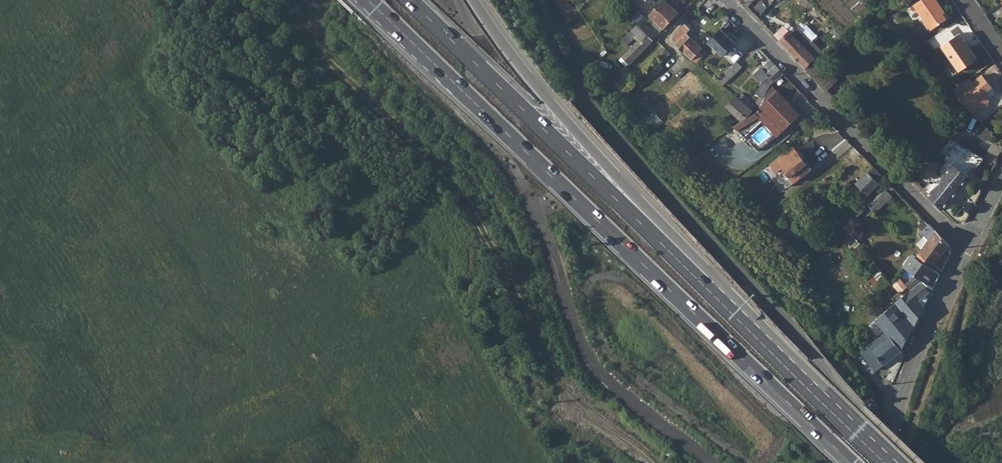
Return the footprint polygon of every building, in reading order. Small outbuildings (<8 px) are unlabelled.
[(650,14),(665,28),(678,13),(663,0),(650,14)] [(742,2),(748,8),(756,0),(744,0),(742,2)] [(921,15),(926,22),(941,12),(940,11),(942,9),(936,0),(919,0),(914,4),(921,15)] [(941,12),(926,22),(929,27),(931,29),(946,19),(941,12)] [(725,14),(720,19),(725,24),(730,18),(725,14)] [(725,24),(724,25),(742,43),(748,37),(730,18),(725,24)] [(632,30),(620,41),(628,50),(622,57),(630,65),(654,40),(638,24),(632,30)] [(691,29),(685,24),(673,37),(673,41),(693,60),(700,52),(703,48),(687,33),(691,29)] [(784,26),(774,36),(806,69),(818,58),(824,52),(799,26),(792,32),(784,26)] [(725,56),(738,41),(722,27),(708,41),(725,56)] [(942,45),(946,51),(963,39),(959,33),(942,45)] [(963,39),(946,51),(959,71),(977,59),(970,49),(968,51),(962,43),(965,41),(963,39)] [(970,49),(965,41),(962,43),(968,51),(970,49)] [(665,48),(658,56),(664,62),(671,54),(665,48)] [(719,68),(711,76),(717,81),(737,61),(744,54),(738,48),(727,60),(717,49),(709,57),(719,68)] [(700,52),(693,60),(697,64),(704,56),(700,52)] [(818,58),(806,69),(828,92),(840,80),(818,58)] [(737,61),(717,81),(723,86),(742,67),(737,61)] [(755,93),(765,99),(772,84),(784,74),(771,61),(763,69),(762,68),(755,76),(763,84),(755,93)] [(961,84),(952,90),(968,107),(972,112),(979,106),(984,106),(989,102),(989,97),(986,93),(993,87),(982,74),(973,82),(965,89),(961,84)] [(969,78),(961,84),(965,89),(973,82),(969,78)] [(764,101),(760,105),(767,112),(783,130),(796,118),(786,107),(790,103),(772,84),(765,99),(764,101)] [(743,94),(739,98),(754,110),(759,105),(757,104),(755,104),(743,94)] [(734,106),(730,110),(743,122),(754,110),(739,98),(737,97),(731,103),(734,106)] [(790,103),(786,107),(796,118),(800,115),(790,103)] [(783,130),(767,112),(762,117),(777,134),(783,130)] [(947,161),(924,191),(929,195),(954,163),(957,165),(970,150),(957,143),(945,159),(947,161)] [(792,145),(769,163),(787,185),(809,168),(792,145)] [(954,163),(929,195),(943,210),(985,158),(970,150),(957,165),(954,163)] [(884,178),(874,167),(857,183),(868,194),(884,178)] [(886,189),(869,206),(874,212),(892,195),(886,189)] [(929,240),(925,246),(942,258),(950,246),(930,225),(922,232),(929,240)] [(847,226),(840,234),(852,250),(860,243),(847,226)] [(925,246),(917,257),(941,274),(948,261),(942,258),(925,246)] [(869,254),(861,261),(866,267),(874,261),(869,254)] [(914,255),(905,267),(924,280),(935,288),(941,274),(917,257),(914,255)] [(874,261),(866,267),(862,271),(880,292),(885,289),(891,284),(874,261)] [(917,286),(896,302),(916,326),(925,307),(920,300),(935,288),(924,280),(917,286)] [(896,302),(877,319),(891,337),(902,350),(905,348),(916,326),(896,302)] [(902,350),(891,337),(866,358),(877,371),(902,350)] [(669,448),(665,452),(674,459),(677,455),(669,448)]
